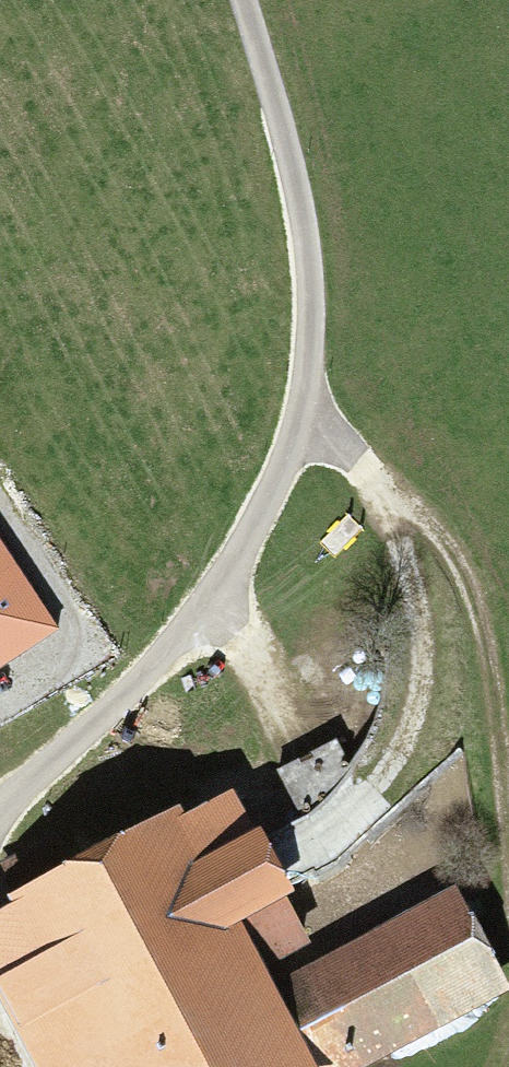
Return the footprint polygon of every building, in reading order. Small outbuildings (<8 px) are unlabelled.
[(51,625),(0,545),(0,659),(51,625)] [(0,940),(0,967),(49,1066),(402,1066),(505,1017),(456,918),(332,979),(253,817),(0,940)]
